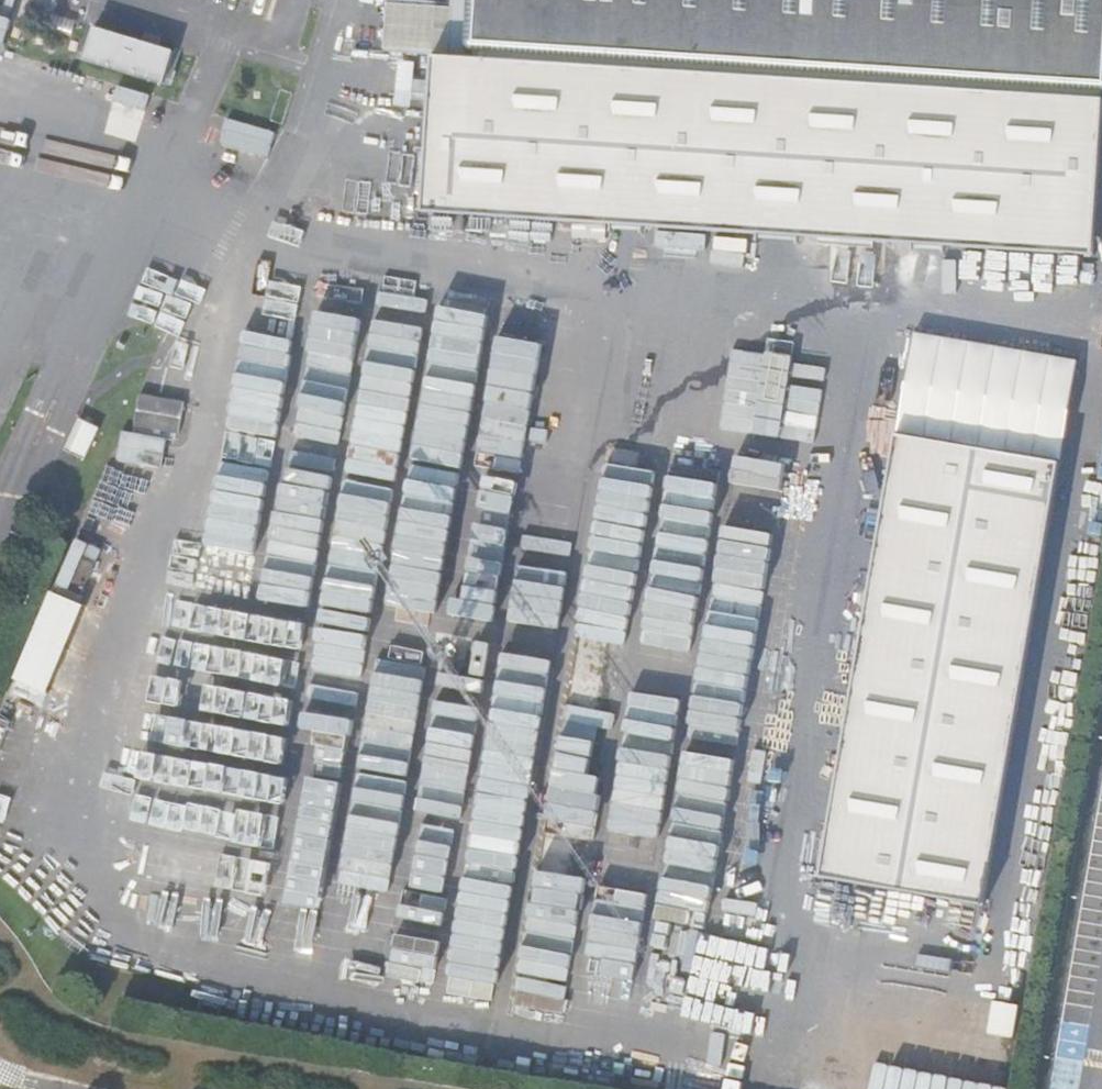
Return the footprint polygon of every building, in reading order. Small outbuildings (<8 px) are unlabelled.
[(452,61),(471,62),(472,45),(475,0),(456,0),(452,61)] [(472,45),(482,54),(1101,90),(1101,0),(475,0),(472,45)] [(438,60),(429,216),(1100,255),(1101,223),(1101,98),(471,62),(452,61),(438,60)] [(139,429),(190,433),(195,399),(145,393),(139,429)] [(832,874),(990,901),(1066,459),(909,431),(832,874)]
